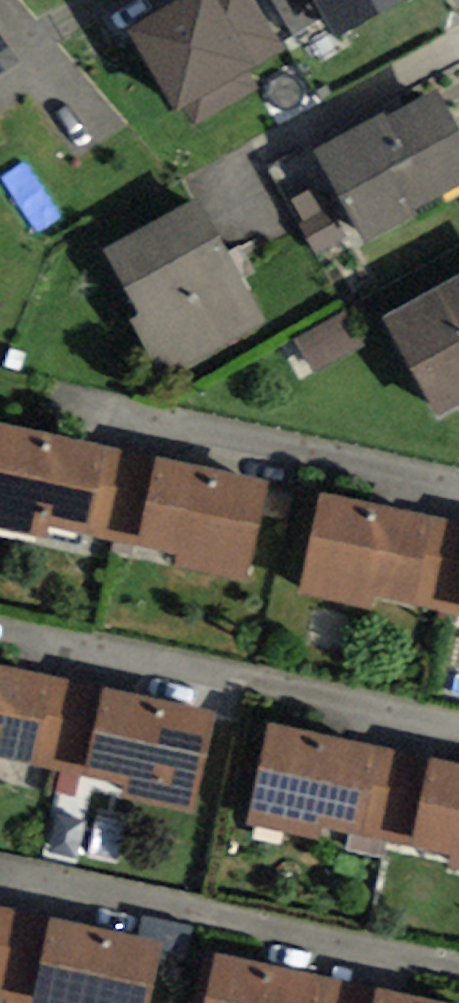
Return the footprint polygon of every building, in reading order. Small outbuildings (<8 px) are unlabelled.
[(287,51),(256,0),(172,0),(122,30),(175,116),(183,112),(193,128),(259,87),(250,73),(287,51)] [(293,36),(323,19),(312,0),(271,0),(293,36)] [(323,19),(335,38),(400,0),(312,0),(323,19)] [(365,242),(458,190),(458,119),(440,85),(389,113),(386,108),(313,148),(365,242)] [(318,185),(291,200),(304,222),(299,224),(316,254),(347,236),(318,185)] [(167,382),(268,327),(197,199),(106,249),(141,316),(132,320),(167,382)] [(440,415),(458,404),(458,273),(383,316),(440,415)] [(106,446),(0,423),(0,528),(46,538),(49,525),(87,533),(106,446)] [(87,533),(136,544),(156,455),(106,446),(87,533)] [(174,564),(247,582),(270,481),(156,455),(136,544),(176,552),(174,564)] [(377,595),(417,604),(437,517),(322,491),(299,594),(373,610),(377,595)] [(458,614),(458,521),(437,517),(417,604),(458,614)] [(29,764),(50,676),(0,664),(0,758),(29,764)] [(29,764),(81,774),(100,684),(50,676),(29,764)] [(118,799),(193,816),(217,711),(100,684),(81,774),(121,784),(118,799)] [(269,726),(247,824),(320,840),(322,829),(370,840),(389,751),(269,726)] [(370,840),(394,844),(412,848),(432,760),(389,751),(370,840)] [(432,760),(412,848),(454,857),(452,866),(458,868),(458,766),(432,760)] [(0,908),(0,998),(8,999),(8,1002),(32,1002),(51,917),(0,908)] [(165,941),(51,917),(32,1002),(152,1002),(165,941)] [(205,1002),(324,1002),(329,979),(215,955),(205,1002)] [(379,988),(329,979),(324,1002),(375,1002),(379,988)] [(379,988),(375,1002),(444,1002),(379,988)]
